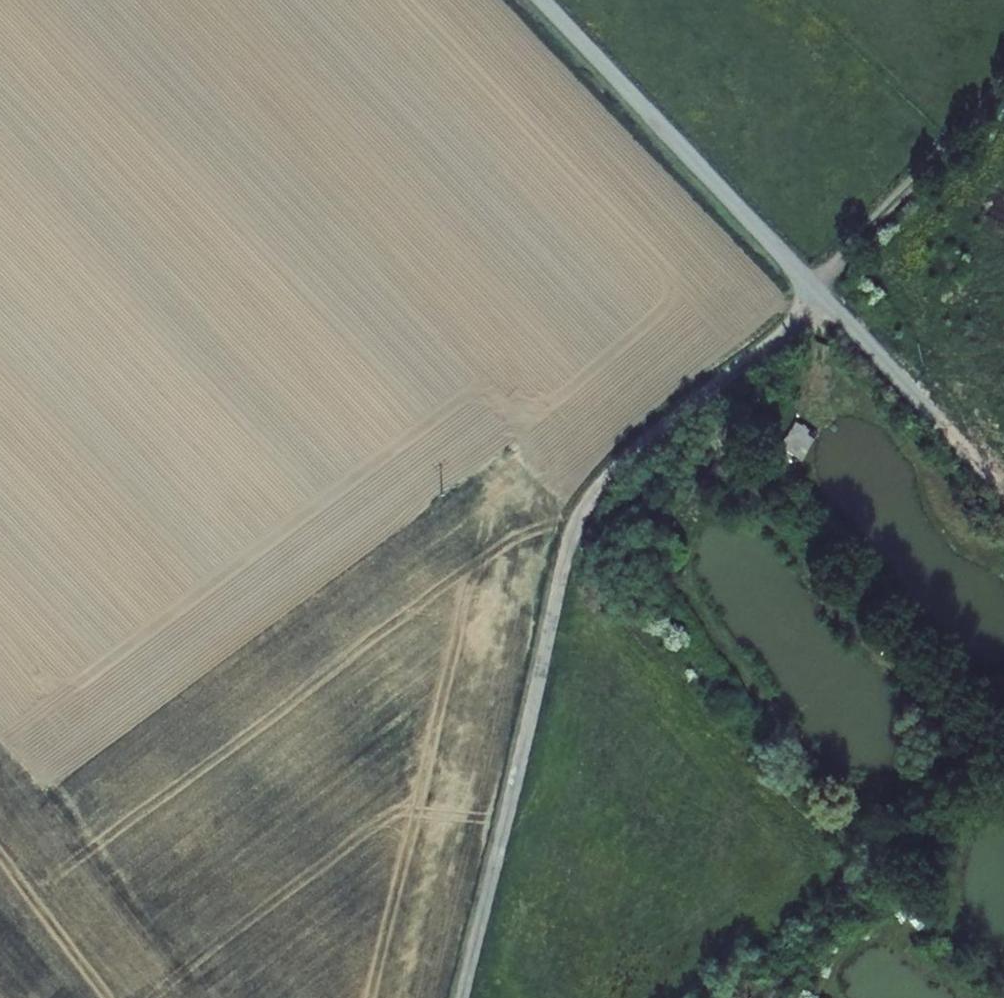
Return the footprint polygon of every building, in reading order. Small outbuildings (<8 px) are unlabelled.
[(795,423),(778,450),(800,463),(816,436),(795,423)]
